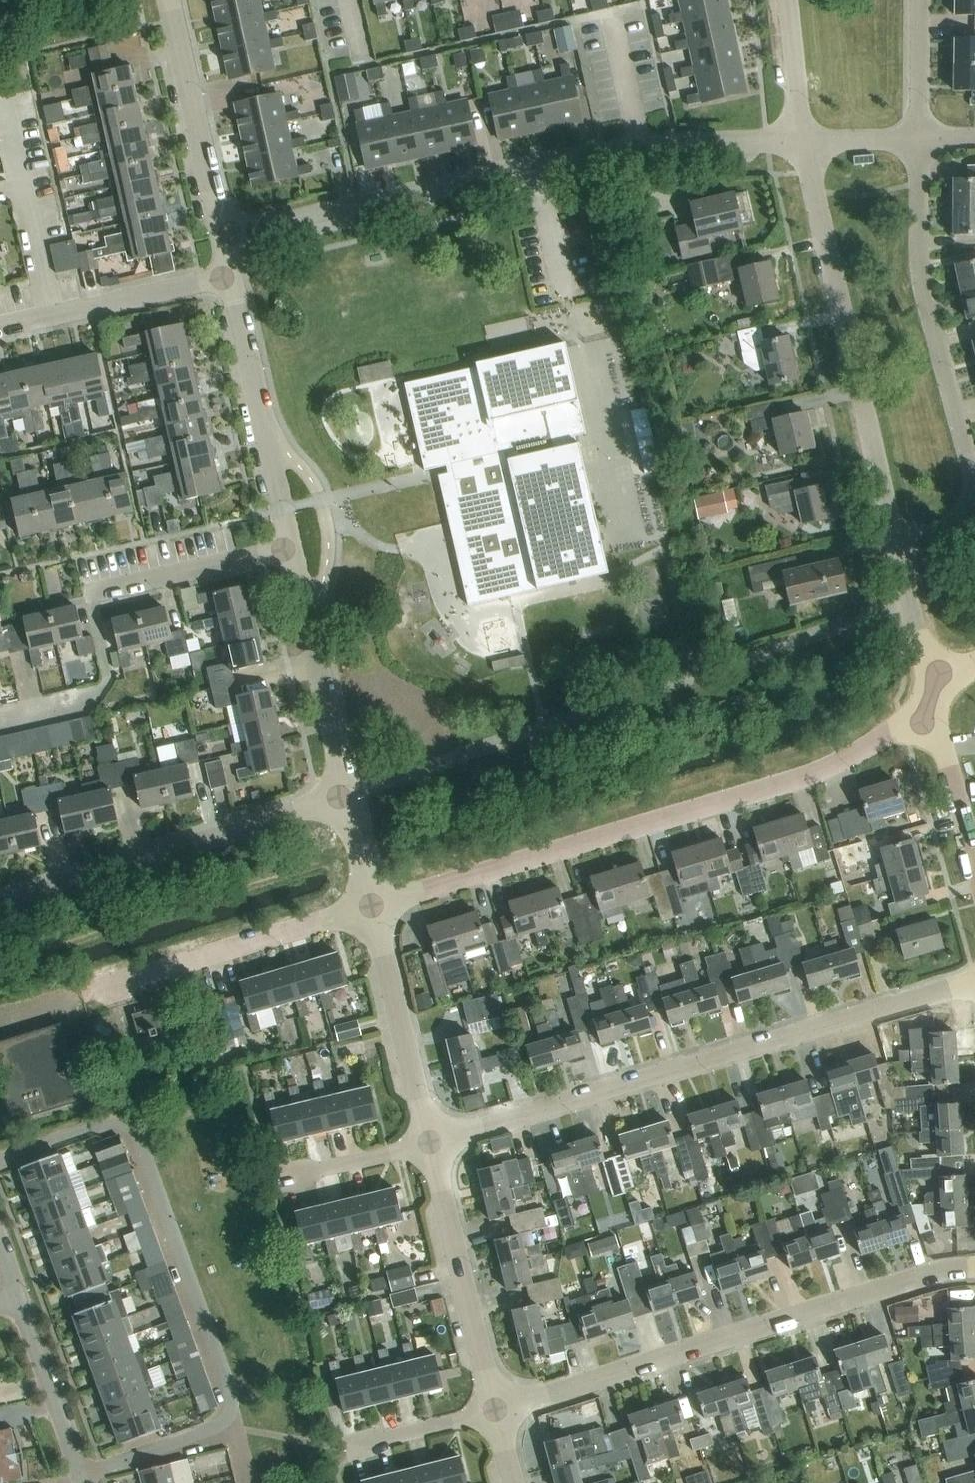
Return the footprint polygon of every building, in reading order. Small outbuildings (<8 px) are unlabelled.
[(218,24),(262,14),(259,0),(212,0),(218,24)] [(390,0),(374,0),(378,17),(387,15),(384,1),(390,0)] [(405,11),(414,10),(412,0),(402,0),(405,11)] [(598,0),(592,0),(590,0),(593,12),(601,10),(598,0)] [(601,10),(608,9),(607,0),(598,0),(601,10)] [(684,21),(728,12),(726,0),(680,0),(682,13),(668,16),(670,25),(684,21)] [(955,17),(973,17),(973,28),(974,28),(974,0),(955,0),(955,17)] [(552,9),(544,11),(547,22),(555,21),(552,9)] [(276,11),(262,14),(218,24),(224,51),(268,41),(264,23),(278,20),(276,11)] [(547,22),(544,11),(536,12),(539,24),(547,22)] [(690,49),(734,39),(728,12),(684,21),(688,40),(674,43),(676,52),(690,49)] [(520,14),(505,17),(508,31),(523,27),(520,14)] [(651,16),(654,27),(662,26),(659,14),(651,16)] [(505,17),(492,20),(496,34),(508,31),(505,17)] [(304,34),(316,31),(314,23),(302,26),(304,34)] [(466,28),(468,40),(476,38),(473,26),(466,28)] [(559,54),(576,50),(571,26),(554,30),(559,54)] [(664,37),(662,26),(654,27),(656,39),(664,37)] [(460,42),(468,40),(466,28),(458,30),(460,42)] [(953,66),(974,66),(974,28),(973,28),(973,41),(954,41),(953,66)] [(317,39),(316,31),(304,34),(306,42),(317,39)] [(541,32),(533,34),(536,45),(543,44),(541,32)] [(536,45),(533,34),(525,35),(528,47),(536,45)] [(268,41),(224,51),(230,79),(274,69),(270,50),(284,47),(282,38),(268,41)] [(420,38),(412,40),(414,52),(422,50),(420,38)] [(509,51),(506,39),(498,41),(501,53),(509,51)] [(696,76),(740,66),(734,39),(690,49),(694,67),(680,70),(682,79),(696,76)] [(414,52),(412,40),(404,42),(407,54),(414,52)] [(93,72),(113,67),(108,46),(88,50),(93,72)] [(427,57),(430,69),(438,67),(435,55),(427,57)] [(430,69),(427,57),(420,59),(422,71),(430,69)] [(545,84),(554,128),(581,122),(568,64),(560,66),(563,80),(545,84)] [(74,100),(138,86),(134,66),(93,75),(96,85),(72,91),(74,100)] [(746,93),(740,66),(696,76),(700,94),(686,97),(688,106),(746,93)] [(971,92),(971,107),(974,107),(974,66),(953,66),(953,92),(971,92)] [(373,69),(376,81),(384,79),(381,67),(373,69)] [(665,81),(673,80),(671,68),(663,69),(665,81)] [(368,83),(376,81),(373,69),(366,71),(368,83)] [(518,90),(527,134),(554,128),(545,84),(541,70),(533,72),(536,86),(518,90)] [(359,98),(354,72),(334,77),(340,102),(359,98)] [(499,140),(527,134),(518,90),(515,75),(506,77),(509,91),(489,96),(499,140)] [(676,91),(673,80),(665,81),(668,93),(676,91)] [(134,87),(74,100),(76,110),(93,107),(95,114),(142,104),(141,97),(137,98),(134,87)] [(434,93),(438,107),(447,151),(475,145),(466,101),(446,105),(443,91),(434,93)] [(235,104),(241,132),(286,123),(300,120),(298,111),(284,114),(279,94),(235,104)] [(411,113),(420,157),(447,151),(438,107),(420,111),(416,97),(408,99),(411,113)] [(320,106),(322,114),(333,111),(332,103),(320,106)] [(384,119),(394,163),(420,157),(411,113),(393,117),(390,103),(381,105),(384,119)] [(97,124),(80,128),(82,137),(142,123),(140,111),(144,110),(142,104),(95,114),(97,124)] [(367,169),(394,163),(384,119),(366,123),(363,109),(354,111),(367,169)] [(333,111),(322,114),(323,122),(335,119),(333,111)] [(82,137),(74,139),(76,148),(84,146),(84,147),(108,141),(110,149),(150,140),(149,134),(145,135),(142,123),(82,137)] [(286,123),(241,132),(247,159),(292,150),(306,146),(304,138),(290,141),(286,123)] [(341,147),(339,139),(328,141),(329,149),(341,147)] [(101,162),(88,165),(90,173),(151,160),(148,148),(152,147),(150,140),(110,149),(110,150),(99,152),(101,162)] [(292,150),(247,159),(253,186),(312,173),(310,164),(295,168),(292,150)] [(151,160),(90,173),(93,183),(109,179),(111,188),(159,177),(157,171),(153,172),(151,160)] [(88,165),(80,167),(82,175),(90,173),(88,165)] [(968,167),(968,181),(953,181),(953,208),(974,209),(974,167),(968,167)] [(92,183),(90,173),(82,175),(84,185),(92,183)] [(113,198),(97,201),(99,210),(159,197),(156,184),(160,184),(159,177),(111,188),(113,198)] [(726,232),(742,228),(734,193),(691,203),(696,223),(676,228),(683,257),(710,251),(705,230),(724,226),(726,232)] [(159,197),(99,210),(101,220),(118,216),(120,225),(167,214),(166,208),(162,208),(159,197)] [(953,208),(953,235),(974,235),(974,209),(953,208)] [(88,213),(91,223),(101,220),(99,210),(88,213)] [(122,233),(105,237),(107,247),(167,233),(164,221),(168,220),(167,214),(120,225),(122,233)] [(88,253),(77,255),(81,274),(98,270),(96,260),(109,257),(125,253),(127,262),(135,260),(175,251),(174,244),(170,245),(167,233),(107,247),(107,248),(88,253)] [(77,255),(74,240),(50,246),(57,274),(80,269),(77,255)] [(739,254),(714,259),(686,265),(691,288),(741,277),(747,304),(764,301),(765,304),(777,301),(777,298),(779,297),(771,260),(742,267),(739,254)] [(961,292),(974,289),(974,261),(956,265),(961,292)] [(961,292),(967,319),(974,317),(974,289),(961,292)] [(184,325),(123,338),(125,349),(149,344),(151,352),(191,343),(190,336),(186,337),(184,325)] [(756,372),(767,369),(770,384),(797,378),(788,336),(764,341),(760,326),(739,331),(737,332),(742,353),(744,364),(756,372)] [(470,605),(611,572),(579,435),(588,432),(567,341),(477,362),(478,366),(406,383),(426,470),(448,465),(450,472),(440,475),(470,605)] [(153,362),(130,367),(132,376),(192,362),(189,350),(193,349),(191,343),(151,352),(153,362)] [(83,354),(77,356),(88,402),(96,400),(100,418),(110,415),(97,355),(84,357),(83,354)] [(71,360),(58,363),(73,424),(82,422),(78,404),(88,402),(77,356),(70,357),(71,360)] [(359,368),(363,384),(394,377),(391,361),(359,368)] [(46,362),(40,364),(51,410),(60,408),(64,426),(73,424),(58,363),(47,366),(46,362)] [(192,362),(132,376),(134,386),(158,381),(159,389),(199,379),(198,373),(194,374),(192,362)] [(34,369),(22,371),(36,432),(46,430),(41,406),(48,404),(49,410),(51,410),(40,364),(33,365),(34,369)] [(10,371),(3,372),(13,419),(24,417),(28,434),(36,432),(22,371),(10,374),(10,371)] [(8,438),(4,421),(13,419),(3,372),(0,373),(0,440),(8,438)] [(162,398),(138,404),(140,414),(200,400),(197,387),(201,386),(199,379),(159,389),(162,398)] [(200,400),(140,414),(142,423),(166,418),(168,426),(208,417),(206,410),(203,411),(200,400)] [(783,456),(814,449),(806,413),(780,419),(777,402),(748,409),(754,433),(776,428),(783,456)] [(623,411),(638,474),(654,470),(640,407),(623,411)] [(170,435),(146,441),(148,450),(209,436),(206,424),(209,423),(208,417),(168,426),(170,435)] [(209,436),(148,450),(150,460),(174,454),(176,463),(216,454),(214,447),(211,448),(209,436)] [(109,453),(100,455),(114,515),(125,513),(125,516),(133,514),(124,474),(115,476),(109,453)] [(179,472),(154,478),(156,487),(217,473),(214,460),(217,460),(216,454),(176,463),(179,472)] [(96,481),(86,483),(95,522),(102,521),(101,518),(114,515),(100,455),(90,457),(96,481)] [(73,461),(63,463),(77,523),(88,521),(89,524),(95,522),(86,483),(78,485),(73,461)] [(59,489),(50,491),(59,531),(65,529),(65,526),(77,523),(63,463),(53,465),(59,489)] [(36,469),(26,471),(40,532),(52,529),(52,532),(59,531),(50,491),(41,493),(36,469)] [(23,497),(13,500),(22,539),(28,538),(27,534),(40,532),(26,471),(17,473),(23,497)] [(156,487),(144,490),(148,509),(162,505),(160,496),(177,492),(179,501),(224,491),(223,484),(219,484),(217,473),(156,487)] [(781,515),(801,510),(803,524),(829,518),(822,486),(806,490),(803,478),(765,486),(770,508),(781,515)] [(693,498),(698,520),(727,513),(722,492),(693,498)] [(791,604),(847,591),(839,559),(791,570),(788,558),(749,567),(755,593),(765,591),(762,579),(784,574),(791,604)] [(221,620),(253,613),(247,586),(216,593),(216,591),(198,595),(200,605),(217,601),(220,618),(221,620)] [(89,654),(86,637),(84,637),(77,607),(51,612),(58,644),(77,640),(80,656),(89,654)] [(165,608),(139,614),(147,645),(165,641),(169,657),(189,652),(184,629),(171,632),(165,608)] [(25,618),(26,623),(15,625),(21,651),(31,649),(34,667),(43,665),(39,648),(58,644),(51,612),(25,618)] [(258,638),(253,613),(221,620),(220,618),(204,622),(206,631),(222,627),(226,645),(241,642),(258,638)] [(147,645),(139,614),(114,619),(120,650),(119,650),(123,667),(132,665),(128,649),(147,645)] [(2,628),(0,617),(0,649),(1,653),(9,651),(10,654),(21,651),(15,625),(2,628)] [(264,663),(258,638),(241,642),(226,645),(230,664),(208,669),(213,688),(236,683),(233,670),(264,663)] [(526,664),(524,654),(491,662),(493,672),(526,664)] [(244,722),(275,715),(270,689),(239,696),(236,683),(213,688),(217,708),(239,703),(244,722)] [(723,712),(743,706),(740,696),(719,703),(723,712)] [(233,753),(250,749),(249,747),(281,740),(275,715),(244,722),(248,740),(231,743),(233,753)] [(81,719),(86,742),(97,740),(91,716),(81,719)] [(86,742),(81,719),(70,721),(75,744),(86,742)] [(70,721),(59,724),(64,747),(75,744),(70,721)] [(59,724),(48,726),(53,749),(64,747),(59,724)] [(53,749),(48,726),(36,729),(41,752),(53,749)] [(41,752),(36,729),(25,732),(30,755),(41,752)] [(30,755),(25,732),(14,734),(19,757),(30,755)] [(14,734),(2,737),(8,760),(19,757),(14,734)] [(163,770),(170,802),(195,796),(188,764),(200,762),(195,739),(175,744),(180,766),(163,770)] [(284,770),(283,767),(287,766),(281,740),(249,747),(250,749),(254,766),(237,770),(239,778),(257,774),(257,772),(271,769),(272,773),(284,770)] [(142,808),(170,802),(163,770),(143,774),(139,758),(119,762),(124,785),(137,783),(142,808)] [(211,789),(227,785),(221,761),(205,764),(211,789)] [(98,767),(102,780),(84,784),(86,794),(93,826),(118,820),(111,788),(124,785),(119,762),(98,767)] [(865,809),(847,815),(838,817),(845,839),(872,831),(873,831),(887,827),(883,816),(903,810),(895,781),(859,791),(865,809)] [(86,794),(67,798),(63,782),(43,786),(49,810),(62,807),(67,831),(93,826),(86,794)] [(9,818),(16,850),(43,844),(36,813),(49,810),(43,786),(23,791),(28,814),(9,818)] [(802,864),(800,857),(798,851),(812,846),(816,861),(828,858),(818,824),(806,827),(802,812),(777,820),(790,860),(789,860),(791,867),(802,864)] [(16,850),(9,818),(0,820),(0,854),(16,850)] [(764,863),(763,861),(780,856),(782,862),(789,860),(790,860),(777,820),(753,827),(757,842),(745,846),(751,866),(747,867),(755,893),(766,890),(758,864),(764,863)] [(720,837),(696,844),(706,878),(710,891),(710,892),(720,889),(716,875),(730,871),(731,873),(736,872),(743,897),(755,893),(747,867),(744,868),(737,848),(725,852),(720,837)] [(877,853),(873,839),(833,850),(837,865),(877,853)] [(876,867),(879,879),(921,867),(918,855),(921,854),(918,842),(915,842),(914,840),(881,849),(885,865),(876,867)] [(676,867),(660,872),(674,917),(685,914),(681,900),(710,891),(706,878),(696,844),(671,852),(676,867)] [(638,862),(615,869),(625,903),(649,896),(649,897),(654,896),(662,921),(674,917),(660,872),(643,877),(638,862)] [(925,879),(921,867),(879,879),(880,879),(873,881),(877,894),(892,890),(895,903),(888,905),(891,916),(910,911),(907,901),(929,895),(928,891),(930,890),(927,878),(925,879)] [(590,877),(594,891),(579,896),(593,942),(604,939),(599,921),(627,912),(625,903),(615,869),(590,877)] [(579,896),(561,902),(556,886),(533,894),(544,928),(567,921),(567,922),(572,920),(580,946),(593,942),(579,896)] [(500,919),(507,939),(503,941),(511,967),(523,963),(515,937),(534,931),(539,948),(549,945),(544,928),(533,894),(508,902),(512,915),(500,919)] [(452,918),(462,953),(485,945),(475,911),(452,918)] [(448,995),(441,973),(456,968),(466,965),(462,953),(452,918),(425,927),(434,953),(423,956),(436,998),(448,995)] [(784,934),(794,931),(791,920),(781,923),(784,934)] [(855,955),(865,952),(859,930),(858,926),(857,927),(855,920),(841,924),(848,950),(839,953),(836,939),(824,943),(826,952),(828,952),(836,980),(848,976),(849,980),(862,976),(855,955)] [(905,958),(943,947),(935,920),(897,931),(905,958)] [(859,930),(865,952),(878,948),(871,923),(858,926),(859,930)] [(794,931),(784,934),(793,965),(803,962),(794,931)] [(791,991),(784,970),(794,967),(793,965),(784,934),(773,937),(777,949),(765,952),(762,943),(750,947),(765,996),(778,992),(779,995),(791,991)] [(511,967),(503,941),(490,945),(500,975),(512,971),(511,967)] [(739,950),(746,974),(734,978),(729,963),(728,963),(724,952),(715,955),(725,989),(735,986),(741,1006),(753,1002),(752,999),(765,996),(750,947),(739,950)] [(818,959),(804,963),(812,991),(825,987),(823,984),(836,980),(828,952),(826,952),(817,955),(818,959)] [(338,953),(314,960),(323,992),(320,993),(324,1010),(334,1007),(329,990),(347,985),(338,953)] [(711,985),(701,988),(693,961),(679,965),(683,980),(685,979),(696,1016),(709,1012),(710,1016),(722,1012),(716,991),(725,989),(715,955),(705,958),(708,969),(706,969),(711,985)] [(323,992),(314,960),(289,968),(298,999),(296,1000),(301,1017),(309,1014),(304,998),(320,993),(323,992)] [(298,999),(289,968),(265,975),(274,1006),(271,1007),(276,1024),(285,1022),(280,1005),(296,1000),(298,999)] [(607,1016),(594,1020),(581,978),(578,979),(576,970),(569,972),(577,997),(577,996),(587,1031),(596,1028),(602,1048),(614,1044),(613,1041),(627,1037),(613,988),(612,988),(611,986),(599,989),(607,1016)] [(656,1010),(666,1007),(672,1027),(684,1023),(683,1020),(696,1016),(685,979),(683,980),(660,987),(656,973),(646,976),(656,1010)] [(274,1006),(265,975),(240,982),(249,1012),(247,1013),(252,1031),(261,1029),(256,1012),(271,1007),(274,1006)] [(653,1033),(647,1013),(656,1010),(646,976),(636,979),(639,990),(637,991),(641,1006),(629,1009),(622,985),(613,988),(627,1037),(639,1033),(640,1036),(653,1033)] [(245,1035),(233,996),(213,1002),(224,1041),(245,1035)] [(562,1036),(561,1032),(554,1011),(543,1014),(546,1024),(547,1024),(550,1035),(559,1063),(571,1060),(572,1063),(585,1059),(577,1034),(587,1031),(577,996),(577,997),(566,1000),(576,1032),(562,1036)] [(156,1030),(164,1028),(157,1007),(131,1015),(138,1035),(148,1032),(150,1038),(158,1036),(156,1030)] [(524,1007),(509,1011),(515,1033),(529,1030),(524,1007)] [(498,1029),(496,1019),(469,1025),(471,1035),(498,1029)] [(361,1036),(357,1020),(334,1026),(338,1042),(361,1036)] [(4,1097),(12,1122),(84,1101),(61,1024),(0,1043),(0,1082),(4,1097)] [(537,1027),(540,1038),(541,1042),(526,1046),(535,1074),(547,1071),(546,1067),(559,1063),(550,1035),(547,1024),(546,1024),(537,1027)] [(910,1049),(898,1050),(899,1062),(911,1061),(957,1058),(955,1032),(931,1034),(931,1028),(909,1030),(910,1049)] [(481,1060),(480,1059),(478,1048),(474,1049),(471,1034),(443,1041),(446,1053),(449,1053),(453,1066),(481,1060)] [(363,1041),(340,1046),(343,1058),(365,1052),(363,1041)] [(479,1071),(483,1070),(483,1071),(510,1065),(512,1074),(523,1072),(518,1051),(480,1059),(481,1060),(453,1066),(456,1079),(452,1080),(455,1092),(483,1086),(479,1071)] [(871,1096),(868,1086),(867,1083),(876,1080),(885,1110),(895,1109),(894,1097),(894,1086),(886,1063),(878,1066),(874,1054),(849,1062),(860,1099),(871,1096)] [(957,1058),(911,1061),(912,1074),(932,1072),(933,1084),(958,1083),(957,1058)] [(832,1093),(822,1096),(828,1116),(837,1114),(839,1117),(848,1114),(852,1127),(867,1122),(860,1099),(849,1062),(825,1069),(832,1093)] [(344,1092),(352,1124),(377,1118),(369,1087),(351,1091),(346,1073),(337,1076),(342,1093),(344,1092)] [(328,1130),(352,1124),(344,1092),(342,1093),(326,1097),(321,1079),(312,1081),(317,1099),(320,1098),(328,1130)] [(832,1128),(822,1096),(812,1099),(807,1080),(782,1087),(790,1116),(793,1124),(817,1116),(822,1131),(832,1128)] [(303,1137),(328,1130),(320,1098),(317,1099),(302,1103),(297,1085),(288,1087),(293,1105),(295,1104),(303,1137)] [(930,1094),(930,1085),(894,1087),(895,1097),(907,1096),(930,1094)] [(762,1114),(753,1117),(762,1149),(776,1145),(771,1128),(791,1122),(792,1124),(793,1124),(790,1116),(782,1087),(756,1095),(762,1114)] [(278,1143),(303,1137),(295,1104),(293,1105),(277,1108),(273,1091),(263,1093),(268,1112),(271,1111),(278,1143)] [(908,1110),(919,1109),(920,1131),(924,1131),(961,1129),(959,1103),(934,1104),(933,1094),(930,1094),(907,1096),(908,1110)] [(908,1110),(907,1096),(895,1097),(894,1097),(895,1109),(895,1111),(908,1110)] [(762,1149),(753,1117),(743,1120),(737,1101),(713,1109),(725,1148),(735,1145),(731,1130),(744,1125),(752,1152),(762,1149)] [(725,1148),(713,1109),(687,1116),(693,1134),(684,1137),(693,1169),(698,1185),(710,1181),(697,1140),(710,1136),(717,1159),(726,1156),(724,1148),(725,1148)] [(669,1176),(663,1154),(662,1150),(675,1147),(683,1173),(693,1169),(684,1137),(674,1140),(668,1122),(643,1129),(658,1179),(669,1176)] [(641,1157),(642,1160),(651,1189),(660,1187),(657,1179),(658,1179),(643,1129),(618,1136),(624,1154),(614,1157),(620,1180),(624,1190),(634,1188),(626,1161),(641,1157)] [(920,1143),(933,1142),(937,1142),(938,1155),(922,1156),(922,1159),(910,1159),(911,1168),(943,1166),(942,1156),(963,1155),(961,1129),(924,1131),(924,1132),(919,1133),(920,1143)] [(98,1163),(125,1153),(118,1135),(93,1145),(92,1145),(98,1163)] [(496,1151),(519,1150),(518,1135),(495,1136),(496,1151)] [(590,1165),(601,1162),(612,1198),(625,1194),(624,1191),(624,1190),(620,1180),(614,1157),(604,1160),(597,1136),(572,1144),(587,1195),(599,1192),(590,1165)] [(572,1144),(547,1152),(554,1176),(555,1179),(566,1175),(574,1199),(587,1195),(572,1144)] [(765,1149),(773,1175),(776,1174),(776,1177),(793,1172),(791,1166),(785,1168),(780,1152),(776,1153),(774,1146),(765,1149)] [(125,1153),(98,1163),(104,1181),(131,1171),(125,1153)] [(28,1188),(28,1189),(66,1175),(58,1154),(21,1167),(25,1178),(23,1181),(25,1187),(28,1188)] [(478,1170),(484,1194),(534,1182),(528,1157),(478,1170)] [(940,1191),(937,1192),(928,1192),(924,1197),(924,1204),(967,1201),(965,1174),(944,1176),(943,1166),(911,1168),(911,1169),(899,1171),(903,1183),(911,1180),(939,1178),(940,1191)] [(898,1170),(883,1175),(894,1206),(908,1201),(898,1170)] [(72,1193),(66,1175),(28,1189),(35,1207),(72,1193)] [(512,1200),(515,1199),(515,1201),(531,1197),(528,1185),(535,1183),(535,1182),(534,1182),(484,1194),(490,1220),(509,1215),(511,1225),(532,1220),(543,1216),(541,1207),(515,1214),(512,1200)] [(118,1190),(121,1196),(138,1189),(136,1183),(118,1190)] [(393,1188),(369,1194),(377,1228),(374,1229),(378,1244),(389,1241),(385,1226),(402,1222),(393,1188)] [(138,1189),(121,1196),(123,1203),(141,1196),(138,1189)] [(837,1210),(841,1222),(852,1219),(843,1189),(831,1193),(837,1210)] [(109,1193),(111,1199),(121,1196),(118,1190),(109,1193)] [(889,1219),(879,1190),(868,1193),(873,1209),(874,1208),(887,1246),(911,1238),(903,1214),(889,1219)] [(79,1211),(72,1193),(35,1207),(34,1210),(36,1215),(39,1217),(42,1225),(79,1211)] [(837,1210),(831,1193),(821,1196),(825,1208),(822,1209),(827,1227),(841,1222),(837,1210)] [(364,1248),(360,1232),(374,1229),(377,1228),(369,1194),(344,1200),(353,1234),(350,1234),(354,1250),(364,1248)] [(127,1214),(123,1203),(121,1196),(111,1199),(118,1217),(127,1214)] [(575,1225),(567,1197),(553,1201),(561,1229),(575,1225)] [(339,1254),(335,1238),(350,1234),(353,1234),(344,1200),(320,1206),(328,1240),(326,1240),(330,1256),(339,1254)] [(926,1216),(942,1215),(943,1228),(968,1227),(967,1201),(924,1204),(924,1205),(911,1205),(920,1234),(931,1230),(926,1216)] [(314,1260),(310,1244),(326,1240),(328,1240),(320,1206),(295,1213),(303,1243),(300,1244),(305,1262),(314,1260)] [(864,1212),(867,1222),(866,1222),(868,1226),(855,1230),(863,1254),(887,1246),(874,1208),(873,1209),(864,1212)] [(42,1225),(48,1243),(85,1229),(79,1211),(42,1225)] [(814,1221),(810,1211),(800,1215),(815,1260),(840,1252),(832,1229),(828,1230),(827,1227),(824,1218),(814,1221)] [(791,1268),(815,1260),(800,1215),(787,1219),(792,1234),(781,1238),(774,1219),(765,1222),(775,1256),(786,1253),(791,1268)] [(495,1239),(501,1264),(542,1254),(540,1244),(523,1248),(520,1234),(545,1227),(543,1216),(532,1220),(511,1225),(514,1235),(495,1239)] [(134,1232),(151,1225),(149,1219),(131,1225),(134,1232)] [(737,1254),(746,1282),(771,1274),(766,1259),(775,1256),(765,1222),(752,1226),(758,1244),(747,1248),(743,1237),(733,1240),(737,1254)] [(695,1242),(699,1255),(709,1252),(706,1241),(709,1240),(704,1223),(691,1227),(695,1242)] [(151,1225),(134,1232),(136,1239),(154,1233),(151,1225)] [(695,1242),(691,1227),(681,1230),(689,1258),(699,1255),(695,1242)] [(85,1229),(48,1243),(55,1261),(92,1247),(85,1229)] [(721,1290),(746,1282),(737,1254),(733,1240),(731,1234),(720,1237),(724,1251),(710,1255),(721,1290)] [(591,1257),(603,1253),(599,1240),(587,1244),(591,1257)] [(92,1247),(55,1261),(54,1264),(55,1270),(59,1271),(61,1279),(99,1265),(92,1247)] [(542,1254),(501,1264),(507,1290),(526,1285),(528,1295),(550,1290),(560,1287),(558,1278),(532,1285),(528,1270),(545,1265),(542,1254)] [(656,1272),(642,1277),(646,1288),(653,1312),(678,1304),(666,1267),(661,1254),(651,1257),(656,1272)] [(636,1260),(627,1264),(636,1292),(646,1288),(642,1277),(636,1260)] [(145,1270),(148,1278),(168,1271),(165,1263),(145,1270)] [(609,1289),(598,1292),(610,1332),(635,1324),(625,1295),(636,1292),(627,1264),(616,1267),(622,1285),(609,1289)] [(676,1264),(666,1267),(678,1304),(702,1296),(694,1272),(680,1277),(676,1264)] [(71,1296),(74,1305),(108,1292),(99,1265),(61,1279),(68,1298),(71,1296)] [(415,1286),(410,1266),(386,1272),(391,1292),(415,1286)] [(135,1274),(138,1281),(148,1278),(145,1270),(135,1274)] [(168,1271),(148,1278),(152,1289),(154,1296),(174,1289),(168,1271)] [(148,1278),(138,1281),(142,1292),(152,1289),(148,1278)] [(565,1298),(563,1299),(570,1323),(572,1332),(573,1333),(583,1330),(586,1340),(610,1332),(598,1292),(597,1292),(594,1282),(593,1283),(592,1279),(583,1282),(588,1296),(570,1302),(568,1296),(565,1297),(565,1298)] [(550,1290),(528,1295),(531,1305),(512,1310),(518,1335),(546,1328),(543,1317),(540,1318),(537,1304),(563,1298),(560,1287),(550,1290)] [(393,1308),(418,1302),(414,1288),(390,1295),(393,1308)] [(74,1314),(81,1333),(129,1316),(119,1289),(109,1292),(108,1292),(74,1305),(77,1313),(74,1314)] [(307,1295),(310,1309),(335,1304),(332,1289),(307,1295)] [(933,1324),(933,1326),(910,1327),(911,1338),(921,1338),(921,1336),(974,1332),(974,1329),(974,1306),(948,1307),(949,1323),(933,1324)] [(913,1307),(895,1308),(895,1324),(913,1323),(913,1307)] [(166,1322),(184,1316),(182,1309),(164,1315),(166,1322)] [(129,1316),(81,1333),(88,1351),(125,1337),(134,1334),(128,1317),(129,1316)] [(184,1316),(166,1322),(169,1329),(187,1323),(184,1316)] [(525,1361),(564,1351),(563,1346),(575,1343),(572,1332),(570,1323),(558,1326),(546,1328),(518,1335),(525,1361)] [(951,1346),(952,1360),(936,1361),(936,1365),(926,1366),(928,1378),(939,1376),(962,1372),(960,1360),(974,1359),(974,1332),(921,1336),(921,1338),(922,1348),(951,1346)] [(877,1394),(886,1391),(878,1367),(877,1363),(892,1358),(885,1334),(860,1342),(869,1370),(877,1394)] [(131,1355),(125,1337),(88,1351),(94,1369),(131,1355)] [(171,1361),(180,1358),(177,1351),(173,1340),(164,1344),(171,1361)] [(410,1360),(418,1393),(442,1387),(435,1354),(416,1359),(412,1342),(403,1344),(407,1361),(410,1360)] [(844,1411),(855,1407),(844,1374),(856,1370),(857,1373),(869,1370),(860,1342),(834,1351),(840,1368),(830,1372),(837,1393),(841,1403),(844,1411)] [(177,1351),(180,1358),(197,1352),(195,1344),(177,1351)] [(393,1399),(418,1393),(410,1360),(407,1361),(391,1365),(387,1348),(379,1350),(383,1367),(385,1367),(393,1399)] [(101,1387),(147,1370),(141,1352),(132,1356),(131,1355),(94,1369),(94,1370),(93,1373),(95,1378),(98,1379),(101,1387)] [(197,1352),(180,1358),(182,1366),(200,1359),(197,1352)] [(368,1405),(393,1399),(385,1367),(383,1367),(367,1371),(363,1354),(354,1356),(358,1373),(361,1373),(368,1405)] [(837,1393),(830,1372),(821,1375),(815,1356),(791,1364),(800,1392),(806,1413),(816,1410),(813,1401),(824,1397),(832,1421),(842,1418),(840,1412),(844,1411),(841,1403),(837,1393)] [(182,1366),(180,1358),(171,1361),(174,1369),(182,1366)] [(344,1411),(368,1405),(361,1373),(358,1373),(342,1377),(338,1360),(329,1362),(334,1380),(336,1379),(344,1411)] [(897,1389),(909,1385),(901,1360),(889,1364),(897,1389)] [(770,1385),(761,1388),(773,1426),(784,1422),(776,1396),(788,1392),(789,1395),(800,1392),(791,1364),(766,1372),(770,1385)] [(154,1388),(147,1370),(101,1387),(104,1395),(102,1398),(104,1403),(107,1404),(107,1405),(145,1391),(154,1388)] [(974,1407),(974,1380),(965,1382),(962,1372),(939,1376),(928,1378),(931,1391),(946,1388),(949,1402),(943,1403),(945,1414),(974,1407)] [(773,1426),(761,1388),(751,1392),(746,1378),(722,1386),(731,1414),(737,1433),(747,1430),(740,1407),(752,1403),(757,1419),(759,1418),(762,1429),(773,1426)] [(193,1395),(211,1388),(208,1381),(190,1388),(193,1395)] [(718,1414),(719,1417),(726,1437),(737,1433),(731,1414),(722,1386),(698,1394),(705,1418),(718,1414)] [(211,1388),(193,1395),(196,1402),(213,1396),(211,1388)] [(114,1423),(151,1410),(145,1391),(107,1405),(114,1423)] [(686,1424),(678,1400),(653,1408),(669,1459),(680,1456),(671,1429),(686,1424)] [(945,1414),(946,1415),(918,1420),(921,1438),(940,1434),(939,1428),(954,1425),(957,1437),(943,1441),(946,1451),(974,1443),(974,1407),(945,1414)] [(626,1442),(639,1482),(641,1482),(651,1480),(647,1466),(669,1459),(653,1408),(628,1416),(635,1439),(626,1442)] [(159,1431),(151,1410),(114,1423),(114,1424),(113,1427),(115,1432),(118,1433),(122,1444),(159,1431)] [(551,1466),(592,1456),(608,1452),(601,1426),(588,1430),(569,1435),(545,1441),(551,1466)] [(22,1452),(14,1429),(0,1432),(0,1457),(22,1452)] [(713,1445),(710,1434),(700,1437),(703,1448),(713,1445)] [(703,1448),(700,1437),(690,1440),(693,1451),(703,1448)] [(946,1451),(948,1461),(974,1454),(974,1456),(974,1443),(946,1451)] [(22,1452),(0,1457),(0,1482),(24,1477),(22,1452)] [(436,1462),(441,1482),(468,1482),(461,1456),(436,1462)] [(595,1466),(592,1456),(551,1466),(556,1482),(581,1482),(578,1471),(595,1466)] [(139,1482),(193,1482),(191,1476),(186,1478),(182,1462),(188,1461),(187,1459),(137,1472),(139,1482)] [(436,1462),(411,1468),(414,1482),(441,1482),(436,1462)] [(917,1465),(904,1469),(909,1482),(923,1482),(917,1465)] [(411,1468),(386,1474),(388,1482),(414,1482),(411,1468)] [(711,1469),(690,1476),(692,1482),(716,1482),(711,1469)] [(974,1469),(974,1470),(945,1479),(947,1482),(971,1482),(974,1482),(974,1469)] [(893,1472),(881,1476),(884,1482),(896,1482),(893,1472)] [(386,1474),(361,1481),(361,1482),(388,1482),(386,1474)]
